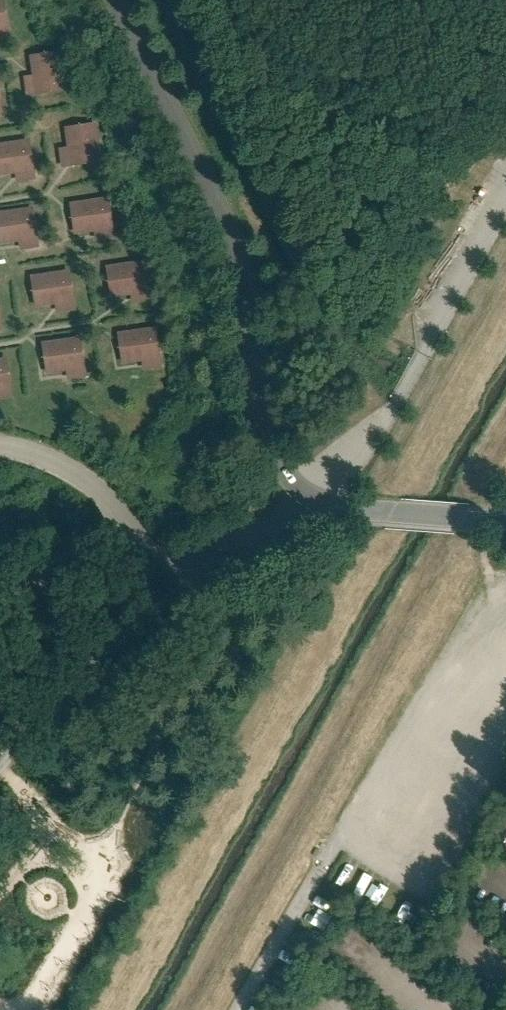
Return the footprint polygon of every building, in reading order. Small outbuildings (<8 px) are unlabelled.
[(14,37),(7,0),(0,0),(0,40),(14,37)] [(34,77),(23,79),(26,99),(72,92),(67,53),(31,58),(34,77)] [(70,149),(59,150),(62,171),(106,165),(101,127),(67,131),(70,149)] [(0,146),(0,179),(16,177),(17,186),(41,183),(35,140),(0,146)] [(114,201),(70,207),(74,238),(98,234),(100,245),(120,242),(114,201)] [(0,216),(0,247),(23,243),(24,255),(45,252),(39,210),(0,216)] [(151,264),(106,271),(111,301),(132,298),(133,305),(156,302),(151,264)] [(75,270),(29,277),(33,311),(59,308),(60,315),(81,312),(75,270)] [(160,329),(118,336),(122,365),(146,361),(149,375),(167,372),(160,329)] [(89,339),(44,344),(48,378),(70,375),(71,384),(94,382),(89,339)] [(0,362),(0,402),(16,400),(11,360),(0,362)]
